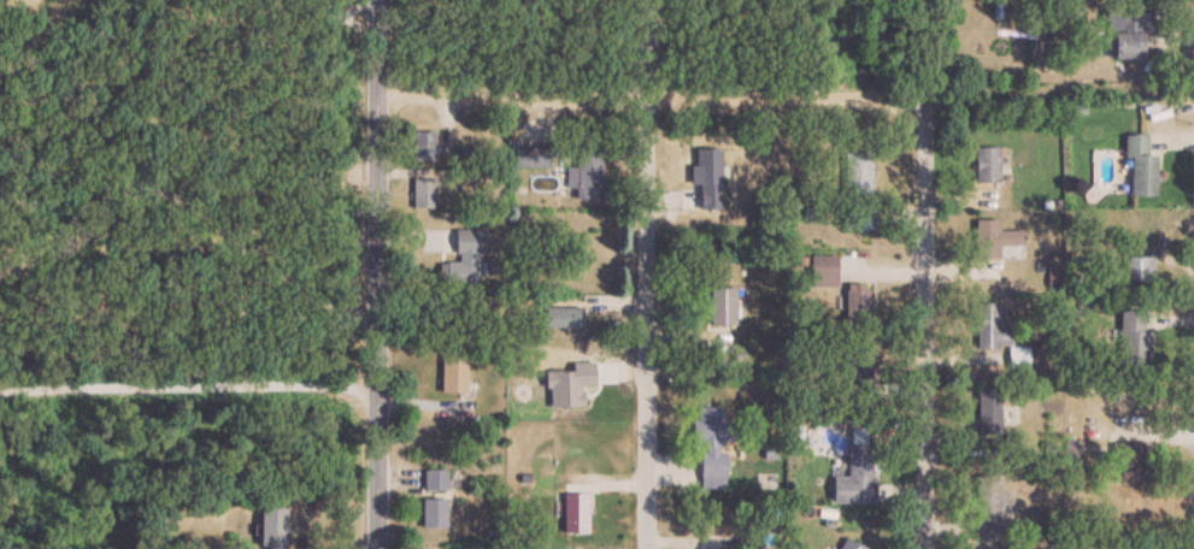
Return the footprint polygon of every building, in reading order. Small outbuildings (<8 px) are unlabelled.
[(1140,58),(1140,29),(1151,29),(1150,5),(1115,6),(1116,34),(1111,34),(1111,58),(1140,58)] [(412,132),(412,162),(437,162),(437,132),(412,132)] [(1125,195),(1152,195),(1152,134),(1125,134),(1125,195)] [(550,145),(514,145),(514,167),(550,167),(550,145)] [(999,146),(974,146),(974,182),(999,182),(999,146)] [(566,167),(566,199),(600,199),(600,147),(575,147),(575,167),(566,167)] [(870,153),(842,153),(842,195),(870,195),(870,153)] [(411,209),(435,209),(435,179),(411,179),(411,209)] [(870,229),(870,206),(845,206),(845,229),(870,229)] [(997,219),(974,219),(973,259),(998,259),(998,247),(1008,247),(1008,255),(1022,255),(1022,230),(997,230),(997,219)] [(480,284),(479,230),(454,230),(455,262),(439,262),(439,284),(480,284)] [(836,255),(808,255),(808,287),(836,287),(836,255)] [(1125,281),(1152,281),(1152,256),(1125,256),(1125,281)] [(869,284),(845,284),(845,326),(869,326),(869,284)] [(734,288),(709,288),(709,326),(734,326),(734,288)] [(1011,329),(997,329),(997,302),(975,302),(975,349),(1011,349),(1011,329)] [(581,308),(542,308),(542,327),(581,327),(581,308)] [(1118,309),(1118,367),(1147,367),(1147,329),(1144,329),(1144,309),(1118,309)] [(465,351),(440,351),(440,394),(465,394),(465,351)] [(846,397),(869,397),(869,356),(846,356),(846,397)] [(999,433),(999,388),(976,388),(976,433),(999,433)] [(724,488),(724,443),(734,443),(733,424),(721,424),(721,408),(695,408),(695,445),(699,445),(699,488),(724,488)] [(872,502),(872,443),(847,443),(847,477),(831,477),(831,502),(872,502)] [(423,493),(446,493),(446,471),(423,471),(423,493)] [(563,533),(590,533),(590,494),(563,494),(563,533)] [(420,529),(445,529),(445,500),(420,500),(420,529)] [(260,508),(260,548),(285,548),(285,508),(260,508)] [(729,535),(729,520),(696,521),(697,536),(729,535)] [(845,538),(838,548),(864,548),(845,538)]
